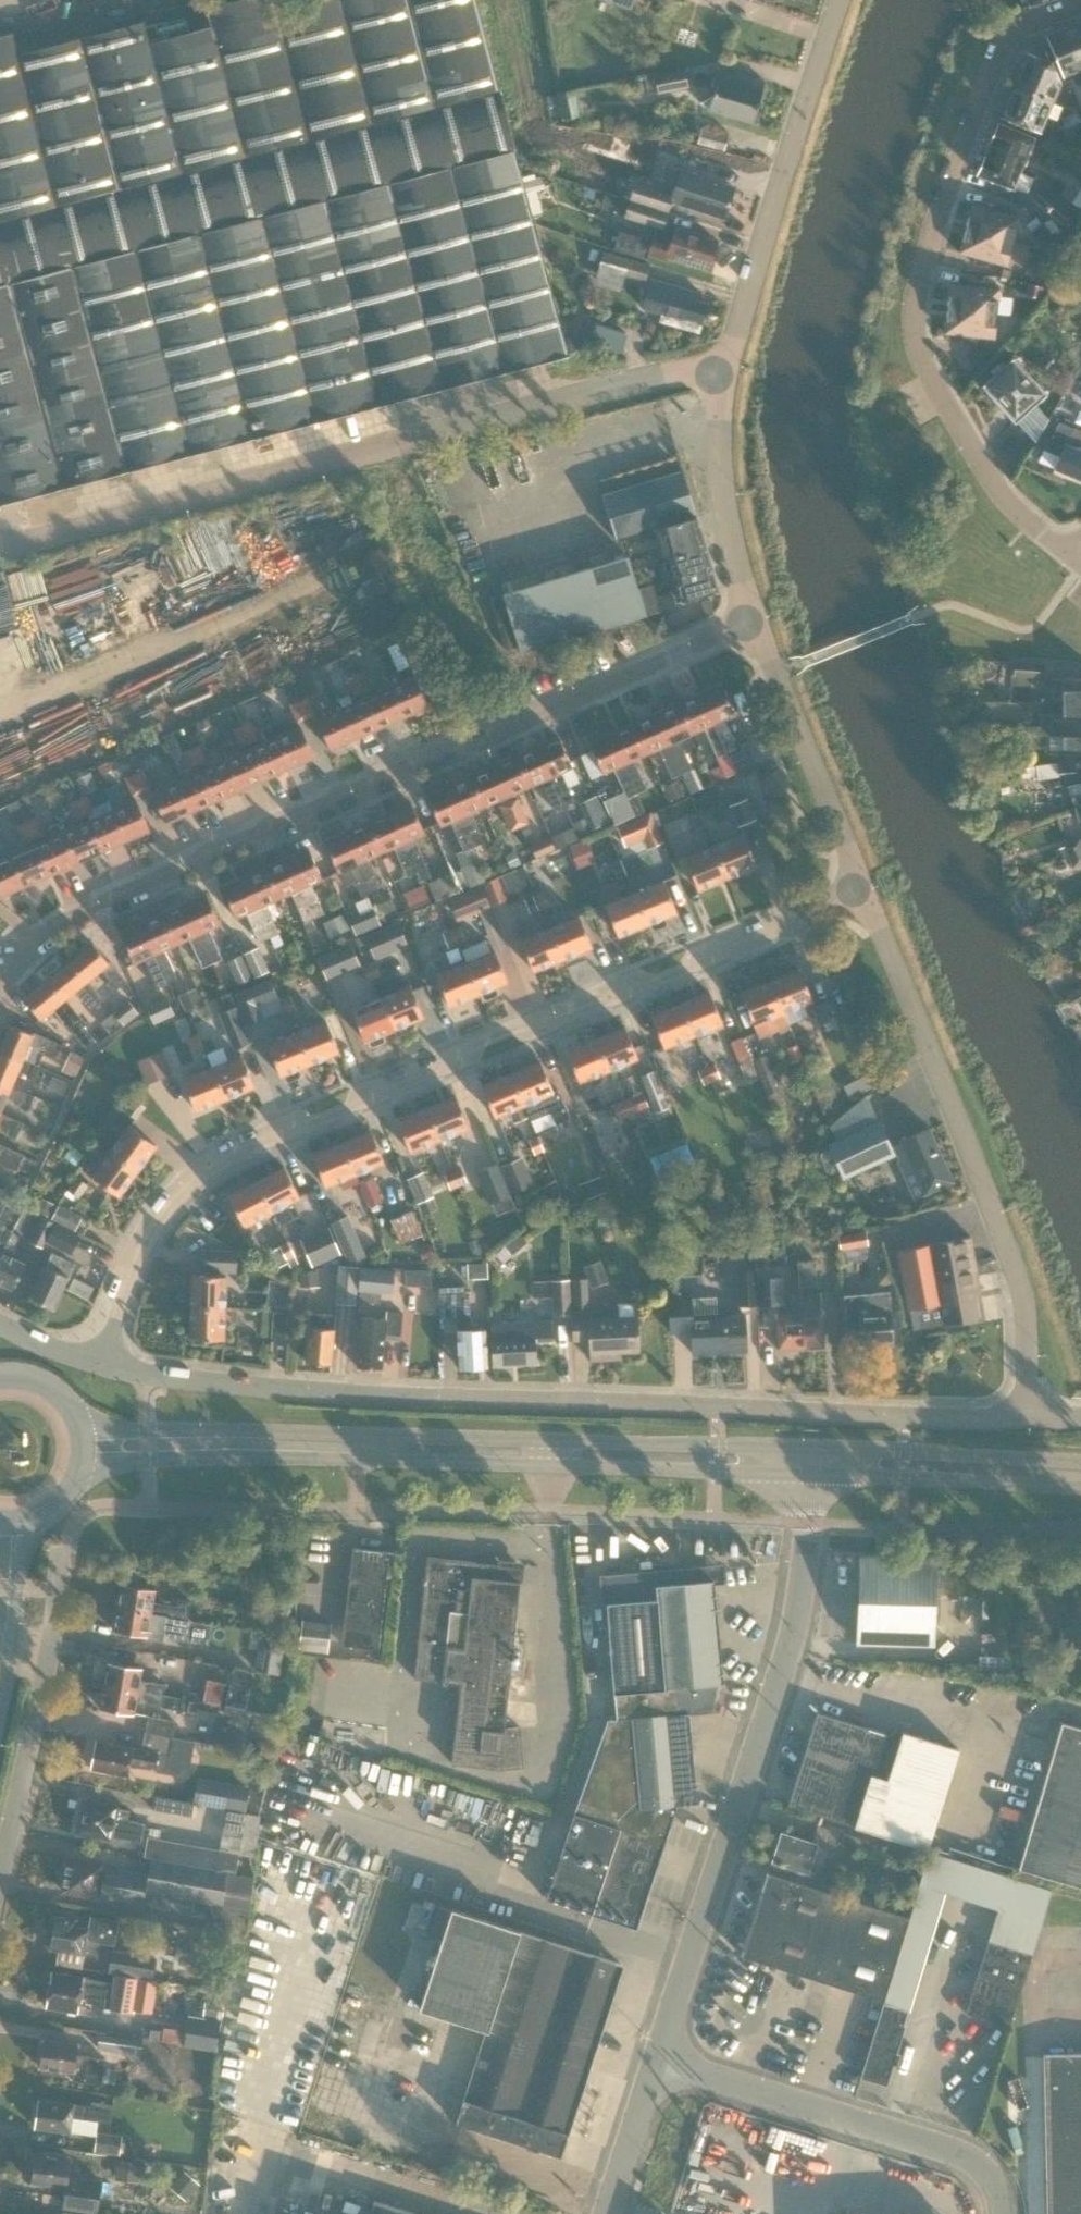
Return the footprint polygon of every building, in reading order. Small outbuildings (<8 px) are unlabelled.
[(477,0),(314,0),(277,10),(274,0),(225,0),(207,5),(213,27),(150,43),(145,22),(19,55),(14,34),(0,37),(0,504),(318,421),(570,355),(533,214),(530,204),(477,0)] [(1080,69),(1080,28),(1079,23),(1063,29),(1079,70),(1080,69)] [(1063,76),(1079,70),(1063,29),(1047,36),(1063,76)] [(1060,84),(1061,83),(1051,61),(1027,52),(1021,68),(1060,84)] [(1054,100),(1060,84),(1021,68),(1014,84),(1054,100)] [(658,91),(658,94),(689,88),(685,69),(645,77),(648,93),(658,91)] [(749,76),(748,80),(720,71),(709,109),(753,123),(767,81),(749,76)] [(1047,116),(1054,100),(1014,84),(1008,100),(1047,116)] [(590,114),(585,88),(558,93),(563,119),(590,114)] [(1041,132),(1047,116),(1008,100),(1001,116),(1041,132)] [(1060,116),(1065,130),(1080,124),(1080,123),(1076,110),(1060,116)] [(1027,155),(1034,137),(998,123),(991,140),(1027,155)] [(697,143),(724,151),(729,134),(702,126),(697,143)] [(1020,171),(1027,155),(991,140),(985,157),(1020,171)] [(1013,188),(1020,171),(985,157),(978,174),(1013,188)] [(725,218),(735,188),(680,171),(673,194),(635,182),(627,180),(627,182),(614,178),(609,192),(623,196),(622,197),(629,200),(668,212),(672,202),(725,218)] [(1080,206),(1080,188),(1073,201),(1080,206)] [(605,193),(602,201),(602,203),(612,207),(614,199),(615,197),(605,193)] [(629,200),(622,197),(622,199),(618,198),(614,211),(625,215),(624,217),(663,229),(668,212),(629,200)] [(1062,243),(1080,228),(1080,215),(1065,200),(1042,219),(1062,243)] [(542,211),(539,201),(530,204),(533,214),(542,211)] [(1004,213),(1006,206),(990,202),(989,208),(973,204),(966,228),(1014,241),(1021,243),(1027,219),(1004,213)] [(1031,233),(1030,233),(1042,248),(1053,239),(1042,224),(1031,233)] [(669,256),(709,269),(718,241),(676,228),(671,242),(654,237),(649,254),(668,260),(669,256)] [(1007,265),(1014,241),(966,228),(959,252),(975,256),(973,263),(989,267),(991,260),(1007,265)] [(599,269),(645,283),(650,265),(605,251),(599,269)] [(1048,260),(1031,255),(1026,273),(1043,278),(1048,260)] [(983,287),(984,280),(968,278),(967,285),(951,283),(948,308),(997,313),(1000,288),(983,287)] [(651,281),(646,295),(642,307),(663,314),(661,321),(699,332),(707,303),(700,301),(702,293),(672,284),(671,286),(651,281)] [(1029,283),(1026,295),(1041,298),(1043,286),(1029,283)] [(1049,294),(1062,304),(1069,295),(1056,285),(1049,294)] [(994,338),(997,313),(948,308),(945,332),(962,334),(961,341),(977,343),(978,336),(994,338)] [(604,340),(606,353),(625,350),(624,345),(628,333),(595,323),(599,341),(604,340)] [(982,386),(1016,423),(1048,393),(1014,357),(982,386)] [(1073,433),(1075,428),(1060,422),(1052,439),(1047,437),(1042,451),(1059,458),(1056,467),(1080,478),(1080,436),(1073,433)] [(619,540),(655,530),(697,518),(683,469),(606,494),(619,540)] [(675,602),(697,596),(718,590),(697,518),(655,530),(675,602)] [(640,588),(630,555),(504,593),(522,652),(657,611),(650,585),(640,588)] [(54,559),(0,577),(17,628),(71,610),(54,559)] [(401,642),(412,670),(429,663),(417,635),(401,642)] [(1014,676),(1044,678),(1045,664),(1015,661),(1014,676)] [(279,675),(275,662),(253,668),(256,681),(279,675)] [(356,673),(365,691),(374,687),(365,669),(356,673)] [(387,675),(392,685),(406,716),(429,706),(415,675),(402,681),(398,671),(387,675)] [(355,696),(365,691),(356,673),(347,677),(355,696)] [(1050,678),(1050,689),(1063,689),(1063,702),(1080,702),(1080,678),(1050,678)] [(745,734),(724,719),(735,714),(722,683),(701,693),(727,753),(736,773),(758,763),(745,734)] [(382,727),(406,716),(392,685),(369,696),(382,727)] [(727,753),(701,693),(678,703),(692,734),(704,728),(717,757),(727,753)] [(299,699),(307,717),(316,713),(308,695),(299,699)] [(355,739),(378,729),(365,698),(341,708),(355,739)] [(298,721),(307,717),(299,699),(289,704),(298,721)] [(1063,702),(1063,714),(1039,714),(1039,724),(1080,725),(1080,702),(1063,702)] [(682,773),(692,768),(684,750),(694,745),(690,735),(692,734),(678,703),(655,713),(682,773)] [(331,750),(355,739),(341,708),(318,719),(331,750)] [(673,777),(682,773),(655,713),(633,723),(646,754),(660,748),(673,777)] [(242,724),(251,742),(260,738),(251,720),(242,724)] [(273,724),(292,767),(315,757),(301,726),(288,732),(283,720),(273,724)] [(635,759),(646,754),(633,723),(610,733),(637,793),(648,788),(635,759)] [(242,746),(251,742),(242,724),(234,728),(242,746)] [(268,778),(292,767),(273,724),(263,729),(268,741),(255,747),(268,778)] [(1039,724),(1039,735),(1063,735),(1063,748),(1080,748),(1080,725),(1039,724)] [(627,797),(637,793),(610,733),(590,741),(605,775),(615,770),(620,782),(627,797)] [(569,786),(562,772),(573,767),(559,736),(538,745),(565,806),(576,801),(569,786)] [(191,747),(199,765),(208,761),(200,743),(191,747)] [(556,810),(565,806),(538,745),(516,755),(530,786),(543,781),(556,810)] [(191,747),(182,751),(190,769),(199,765),(191,747)] [(241,790),(265,779),(251,748),(227,759),(241,790)] [(727,753),(717,757),(726,778),(736,773),(727,753)] [(514,793),(530,786),(516,755),(494,765),(520,826),(529,822),(518,798),(516,799),(514,793)] [(218,800),(241,790),(227,759),(204,769),(218,800)] [(1037,764),(1039,777),(1060,774),(1058,761),(1037,764)] [(1077,772),(1077,762),(1061,762),(1061,773),(1077,772)] [(512,829),(520,826),(494,765),(471,775),(485,807),(501,799),(504,804),(501,805),(512,829)] [(134,773),(142,792),(151,787),(143,769),(134,773)] [(200,771),(176,782),(190,813),(214,802),(200,771)] [(91,772),(74,779),(81,795),(98,788),(91,772)] [(133,796),(142,792),(134,773),(125,777),(133,796)] [(472,813),(485,807),(471,775),(449,786),(475,846),(484,842),(472,813)] [(703,787),(699,778),(686,783),(690,793),(703,787)] [(685,794),(679,780),(665,786),(671,800),(685,794)] [(167,823),(190,813),(176,782),(153,792),(167,823)] [(1069,785),(1076,808),(1080,807),(1080,782),(1069,785)] [(475,846),(449,786),(428,795),(442,826),(451,822),(464,850),(464,851),(474,846),(475,846)] [(731,804),(748,797),(744,787),(726,794),(731,804)] [(712,789),(695,797),(701,811),(718,804),(712,789)] [(87,793),(79,797),(77,797),(85,816),(95,812),(87,793)] [(637,793),(627,797),(630,803),(635,815),(645,811),(637,793)] [(76,820),(85,816),(77,797),(68,801),(76,820)] [(609,821),(599,797),(585,803),(596,827),(609,821)] [(731,805),(739,826),(757,819),(748,798),(731,805)] [(127,841),(151,830),(137,799),(113,810),(127,841)] [(421,879),(431,875),(415,838),(426,833),(412,802),(391,811),(417,871),(421,879)] [(635,815),(630,803),(609,812),(615,825),(635,815)] [(718,820),(733,815),(730,806),(715,812),(718,820)] [(104,851),(127,841),(113,810),(90,820),(104,851)] [(417,871),(391,811),(368,821),(382,852),(395,847),(407,874),(408,876),(411,884),(421,879),(417,871)] [(635,819),(644,839),(648,848),(663,842),(651,812),(635,819)] [(705,825),(700,813),(690,817),(696,829),(705,825)] [(27,820),(35,839),(44,834),(36,816),(27,820)] [(593,832),(586,817),(573,822),(580,838),(593,832)] [(626,847),(644,839),(635,819),(617,826),(626,847)] [(26,842),(35,839),(27,820),(18,824),(26,842)] [(370,858),(382,852),(368,821),(346,831),(372,892),(383,887),(370,858)] [(77,863),(100,853),(86,822),(63,832),(77,863)] [(363,896),(372,892),(346,831),(325,840),(339,871),(350,867),(363,896)] [(53,874),(77,863),(63,832),(39,843),(53,874)] [(728,876),(757,864),(745,833),(715,846),(728,876)] [(532,846),(537,858),(556,849),(551,838),(532,846)] [(1080,850),(1080,838),(1059,847),(1063,857),(1068,855),(1080,850)] [(587,839),(569,846),(578,868),(595,861),(587,839)] [(26,849),(22,841),(8,847),(11,855),(25,886),(49,875),(35,844),(26,849)] [(463,870),(453,874),(460,892),(488,880),(474,846),(464,851),(464,850),(456,853),(463,870)] [(699,888),(728,876),(715,846),(686,858),(699,888)] [(325,913),(312,883),(323,878),(309,847),(288,857),(315,917),(325,913)] [(527,859),(522,849),(509,855),(514,865),(527,859)] [(1068,855),(1073,866),(1080,862),(1080,850),(1068,855)] [(2,896),(25,886),(11,855),(0,860),(0,892),(2,896)] [(305,921),(315,917),(288,857),(266,867),(280,898),(292,892),(305,921)] [(612,862),(618,878),(626,874),(620,858),(612,862)] [(274,946),(283,943),(279,933),(280,933),(267,904),(280,898),(266,867),(243,877),(270,937),(274,946)] [(449,873),(428,882),(436,901),(457,892),(449,873)] [(484,882),(493,904),(507,898),(498,876),(484,882)] [(260,942),(270,937),(243,877),(223,886),(237,917),(247,913),(260,942)] [(664,916),(677,911),(664,880),(635,892),(648,923),(651,922),(653,927),(656,929),(666,925),(667,922),(664,916)] [(491,907),(482,885),(449,898),(458,920),(491,907)] [(397,908),(388,887),(373,894),(382,915),(397,908)] [(537,893),(544,908),(549,906),(543,891),(537,893)] [(619,935),(648,923),(635,892),(606,904),(619,935)] [(223,958),(210,929),(221,924),(207,893),(186,903),(213,963),(223,958)] [(539,909),(533,895),(524,899),(530,913),(539,909)] [(203,967),(213,963),(186,903),(164,913),(178,944),(190,938),(203,967)] [(348,913),(357,935),(381,925),(372,903),(348,913)] [(165,949),(178,944),(164,913),(141,923),(168,983),(178,979),(165,949)] [(323,922),(330,937),(351,927),(344,913),(323,922)] [(564,957),(593,945),(580,915),(551,927),(564,957)] [(304,923),(309,933),(316,929),(312,919),(304,923)] [(1036,925),(1041,934),(1052,928),(1047,919),(1036,925)] [(158,987),(168,983),(141,923),(121,932),(134,963),(145,958),(158,987)] [(406,947),(396,923),(364,936),(371,955),(388,948),(390,954),(406,947)] [(453,928),(459,942),(465,940),(459,925),(453,928)] [(535,969),(564,957),(551,927),(522,938),(535,969)] [(449,946),(459,942),(453,928),(443,932),(449,946)] [(341,966),(358,959),(350,942),(317,956),(328,981),(344,973),(341,966)] [(87,981),(89,979),(102,968),(111,980),(108,983),(115,991),(127,980),(111,960),(109,961),(94,943),(71,962),(87,981)] [(244,953),(255,977),(270,970),(259,946),(244,953)] [(498,991),(496,986),(509,980),(496,950),(467,962),(479,992),(482,991),(485,997),(487,998),(497,994),(498,991)] [(227,960),(238,984),(253,977),(242,954),(227,960)] [(105,998),(89,979),(87,981),(71,962),(49,981),(64,999),(67,997),(80,986),(89,998),(86,1001),(92,1009),(105,998)] [(450,1004),(479,992),(467,962),(438,974),(450,1004)] [(771,981),(784,1012),(813,1000),(800,969),(771,981)] [(381,997),(394,1028),(423,1016),(411,985),(406,987),(401,972),(379,981),(385,995),(381,997)] [(235,993),(248,1024),(263,1017),(258,1005),(278,996),(270,978),(235,993)] [(83,1017),(67,997),(64,999),(49,981),(26,999),(41,1018),(57,1005),(66,1016),(63,1019),(69,1027),(83,1017)] [(789,1025),(784,1012),(771,981),(742,993),(754,1024),(755,1024),(760,1037),(789,1025)] [(202,1003),(197,989),(179,997),(185,1010),(202,1003)] [(694,1034),(723,1022),(710,992),(681,1003),(694,1034)] [(291,994),(282,998),(288,1013),(297,1009),(291,994)] [(146,1003),(155,1022),(174,1014),(166,995),(146,1003)] [(382,1032),(394,1028),(381,997),(353,1008),(365,1039),(368,1038),(371,1044),(373,1045),(384,1041),(385,1038),(382,1032)] [(116,1015),(123,1024),(138,1012),(128,998),(112,1010),(116,1015)] [(838,1017),(830,998),(813,1004),(820,1024),(838,1017)] [(665,1046),(694,1034),(681,1003),(652,1015),(665,1046)] [(252,1042),(237,1006),(219,1013),(234,1049),(252,1042)] [(110,1034),(123,1024),(116,1015),(104,1025),(110,1034)] [(310,1062),(339,1050),(326,1019),(297,1031),(310,1062)] [(72,1030),(79,1040),(89,1032),(81,1022),(72,1030)] [(22,1061),(24,1058),(31,1043),(44,1049),(42,1053),(52,1057),(58,1042),(34,1031),(33,1033),(12,1024),(0,1051),(22,1061)] [(609,1069),(638,1057),(625,1026),(597,1038),(609,1069)] [(310,1062),(297,1031),(268,1043),(281,1074),(284,1072),(286,1078),(289,1079),(299,1075),(301,1072),(298,1066),(310,1062)] [(796,1037),(804,1058),(817,1053),(808,1032),(796,1037)] [(189,1037),(195,1052),(203,1048),(197,1034),(189,1037)] [(731,1041),(746,1078),(757,1073),(742,1036),(731,1041)] [(580,1081),(609,1069),(597,1038),(567,1050),(580,1081)] [(787,1047),(792,1061),(803,1056),(797,1043),(787,1047)] [(230,1059),(225,1047),(207,1054),(213,1066),(226,1097),(255,1085),(242,1054),(230,1059)] [(10,1088),(12,1085),(27,1092),(32,1080),(40,1083),(47,1069),(24,1058),(22,1061),(0,1051),(0,1053),(0,1083),(10,1088)] [(137,1061),(147,1084),(171,1075),(162,1051),(137,1061)] [(83,1058),(71,1052),(65,1064),(78,1070),(83,1058)] [(753,1058),(771,1101),(784,1096),(766,1053),(753,1058)] [(114,1078),(122,1067),(112,1060),(104,1071),(114,1078)] [(553,1090),(541,1061),(512,1073),(530,1115),(531,1119),(552,1110),(557,1122),(570,1117),(558,1088),(553,1090)] [(706,1066),(712,1080),(720,1077),(714,1062),(706,1066)] [(197,1109),(226,1097),(213,1066),(184,1079),(197,1109)] [(711,1080),(712,1080),(706,1066),(698,1069),(704,1083),(711,1080)] [(669,1106),(655,1070),(641,1076),(656,1112),(669,1106)] [(530,1115),(525,1104),(512,1073),(483,1085),(496,1116),(510,1110),(515,1121),(530,1115)] [(69,1082),(53,1075),(47,1087),(63,1094),(69,1082)] [(712,1080),(711,1080),(716,1094),(729,1088),(724,1075),(720,1077),(712,1080)] [(849,1084),(855,1095),(872,1088),(867,1076),(849,1084)] [(27,1092),(12,1085),(10,1088),(0,1083),(0,1112),(7,1096),(21,1102),(19,1106),(29,1110),(35,1095),(27,1092)] [(440,1138),(469,1127),(457,1096),(428,1108),(440,1138)] [(136,1097),(128,1108),(126,1111),(137,1119),(147,1105),(136,1097)] [(622,1100),(628,1115),(636,1111),(630,1097),(622,1100)] [(620,1118),(628,1115),(622,1100),(614,1103),(620,1118)] [(410,1151),(440,1138),(428,1108),(397,1120),(410,1151)] [(9,1129),(7,1133),(35,1145),(40,1133),(32,1130),(33,1129),(22,1124),(23,1122),(0,1112),(0,1125),(9,1129)] [(822,1152),(821,1157),(827,1171),(832,1173),(843,1168),(847,1177),(895,1155),(878,1120),(877,1121),(836,1140),(831,1142),(833,1146),(822,1152)] [(137,1171),(156,1145),(129,1126),(111,1151),(137,1171)] [(898,1161),(916,1199),(955,1181),(930,1128),(901,1141),(902,1143),(894,1146),(900,1160),(898,1161)] [(355,1173),(384,1161),(372,1130),(343,1142),(355,1173)] [(535,1154),(544,1150),(538,1135),(529,1139),(535,1154)] [(314,1154),(326,1185),(355,1173),(343,1142),(314,1154)] [(18,1169),(24,1154),(0,1143),(0,1161),(18,1169)] [(129,1197),(136,1188),(135,1185),(130,1181),(137,1171),(111,1151),(92,1176),(119,1196),(121,1193),(126,1197),(129,1197)] [(501,1165),(512,1192),(533,1184),(522,1157),(501,1165)] [(477,1171),(489,1203),(493,1202),(510,1195),(511,1195),(498,1163),(477,1171)] [(301,1196),(285,1166),(257,1181),(273,1210),(280,1223),(300,1213),(293,1200),(301,1196)] [(453,1170),(460,1185),(468,1181),(461,1166),(453,1170)] [(451,1188),(458,1185),(460,1185),(453,1170),(445,1173),(451,1188)] [(408,1178),(418,1202),(434,1195),(424,1171),(408,1178)] [(570,1204),(603,1191),(595,1172),(562,1186),(570,1204)] [(364,1179),(373,1204),(385,1200),(376,1175),(364,1179)] [(89,1184),(77,1176),(68,1189),(80,1197),(89,1184)] [(245,1225),(273,1210),(257,1181),(229,1195),(245,1225)] [(756,1207),(773,1202),(767,1181),(750,1186),(756,1207)] [(35,1210),(48,1216),(52,1207),(39,1202),(35,1210)] [(82,1216),(59,1204),(51,1219),(75,1231),(82,1216)] [(392,1219),(401,1243),(423,1234),(414,1211),(392,1219)] [(333,1222),(350,1261),(366,1254),(348,1215),(333,1222)] [(44,1247),(47,1241),(56,1223),(42,1216),(29,1240),(44,1247)] [(26,1264),(14,1258),(18,1250),(15,1248),(26,1225),(17,1221),(12,1231),(0,1255),(0,1282),(13,1289),(26,1264)] [(56,1223),(47,1241),(71,1254),(80,1236),(56,1223)] [(12,1231),(5,1227),(0,1236),(0,1255),(12,1231)] [(340,1255),(328,1227),(301,1238),(313,1266),(340,1255)] [(839,1235),(841,1250),(869,1245),(866,1230),(839,1235)] [(518,1233),(496,1252),(503,1261),(526,1242),(518,1233)] [(981,1291),(971,1236),(899,1249),(910,1309),(948,1302),(952,1323),(979,1318),(974,1293),(981,1291)] [(280,1245),(288,1260),(296,1256),(288,1240),(280,1245)] [(434,1255),(430,1244),(419,1248),(423,1259),(434,1255)] [(202,1271),(236,1272),(237,1251),(203,1249),(202,1271)] [(31,1298),(54,1309),(76,1265),(54,1254),(31,1298)] [(584,1266),(592,1287),(609,1281),(600,1260),(584,1266)] [(798,1262),(800,1282),(804,1347),(825,1346),(822,1292),(817,1292),(816,1261),(798,1262)] [(468,1263),(468,1278),(488,1277),(488,1262),(468,1263)] [(336,1302),(356,1303),(359,1266),(339,1264),(336,1302)] [(396,1270),(361,1267),(359,1289),(393,1293),(396,1270)] [(778,1303),(779,1312),(777,1312),(779,1348),(804,1347),(800,1282),(790,1283),(791,1289),(784,1290),(783,1276),(771,1277),(770,1267),(756,1268),(756,1269),(757,1269),(759,1304),(778,1303)] [(739,1305),(758,1304),(756,1269),(737,1270),(739,1305)] [(318,1270),(299,1271),(300,1287),(318,1286),(318,1270)] [(431,1270),(406,1270),(406,1285),(431,1285),(431,1270)] [(225,1307),(226,1276),(193,1275),(192,1306),(225,1307)] [(552,1280),(553,1313),(572,1312),(570,1279),(552,1280)] [(573,1279),(574,1307),(589,1306),(587,1279),(573,1279)] [(486,1331),(472,1331),(469,1286),(439,1288),(441,1318),(457,1317),(460,1367),(488,1366),(486,1331)] [(692,1315),(691,1294),(669,1295),(671,1331),(693,1330),(694,1352),(747,1350),(745,1312),(692,1315)] [(893,1342),(892,1294),(844,1295),(845,1326),(860,1325),(861,1343),(893,1342)] [(224,1339),(225,1307),(192,1306),(191,1338),(224,1339)] [(272,1336),(291,1337),(292,1312),(273,1311),(272,1336)] [(405,1314),(388,1312),(387,1320),(363,1317),(357,1366),(382,1369),(385,1338),(402,1340),(405,1314)] [(640,1316),(598,1318),(597,1312),(572,1313),(573,1340),(590,1339),(591,1360),(613,1359),(613,1353),(641,1351),(640,1316)] [(306,1362),(331,1364),(335,1315),(311,1313),(306,1362)] [(492,1323),(494,1365),(538,1363),(537,1341),(553,1340),(552,1320),(492,1323)] [(344,1644),(379,1648),(390,1552),(354,1548),(351,1574),(346,1627),(344,1644)] [(524,1766),(520,1726),(505,1727),(523,1566),(428,1556),(415,1677),(461,1683),(452,1762),(502,1768),(524,1766)] [(936,1557),(899,1556),(890,1556),(890,1557),(864,1556),(862,1608),(860,1608),(859,1643),(933,1645),(936,1557)] [(698,1802),(690,1713),(715,1710),(721,1684),(722,1684),(713,1582),(724,1581),(722,1565),(601,1577),(603,1602),(607,1602),(619,1719),(609,1720),(577,1813),(678,1804),(698,1802)] [(176,1606),(154,1602),(156,1590),(122,1584),(119,1607),(177,1617),(188,1618),(191,1601),(178,1598),(176,1606)] [(1080,1647),(1080,1587),(1079,1587),(1078,1616),(1066,1616),(1066,1646),(1080,1647)] [(187,1640),(191,1619),(188,1618),(177,1617),(119,1607),(115,1630),(148,1635),(150,1623),(164,1626),(163,1630),(167,1637),(187,1640)] [(299,1649),(328,1652),(331,1622),(302,1619),(299,1649)] [(254,1669),(279,1674),(284,1648),(259,1643),(254,1669)] [(979,1671),(1013,1672),(1013,1655),(980,1654),(979,1671)] [(163,1696),(165,1683),(140,1679),(142,1667),(109,1662),(105,1686),(163,1696)] [(254,1671),(232,1667),(223,1711),(245,1716),(254,1671)] [(198,1701),(163,1696),(105,1686),(102,1707),(135,1713),(137,1701),(197,1710),(198,1701)] [(895,1728),(891,1734),(819,1712),(790,1805),(928,1849),(960,1749),(895,1728)] [(173,1738),(176,1721),(149,1716),(146,1733),(173,1738)] [(1080,1887),(1080,1728),(1063,1722),(1020,1869),(1080,1887)] [(195,1742),(173,1738),(146,1733),(143,1749),(97,1740),(95,1752),(92,1757),(93,1762),(92,1768),(128,1775),(130,1764),(188,1775),(195,1742)] [(194,1802),(245,1811),(249,1787),(199,1777),(194,1802)] [(193,1803),(155,1796),(153,1809),(191,1815),(193,1803)] [(112,1834),(142,1839),(145,1822),(128,1819),(129,1809),(84,1800),(84,1804),(81,1810),(82,1815),(79,1831),(111,1837),(112,1834)] [(678,1804),(577,1813),(577,1814),(548,1896),(547,1896),(547,1897),(638,1928),(678,1804)] [(239,1853),(253,1855),(260,1815),(226,1809),(219,1849),(148,1836),(145,1856),(236,1873),(239,1853)] [(815,1837),(841,1846),(845,1832),(819,1824),(815,1837)] [(773,1859),(769,1872),(810,1885),(815,1872),(809,1870),(818,1843),(781,1831),(772,1859),(773,1859)] [(843,1844),(868,1852),(871,1841),(847,1832),(843,1844)] [(883,1856),(906,1863),(912,1845),(888,1838),(883,1856)] [(1022,1988),(1053,1889),(931,1851),(920,1884),(921,1884),(911,1917),(900,1951),(901,1951),(885,2001),(862,2077),(888,2084),(906,2024),(904,2024),(909,2009),(908,2008),(945,1892),(998,1909),(978,1974),(967,2013),(1010,2027),(1022,1988)] [(253,1878),(228,1873),(151,1859),(149,1874),(106,1866),(102,1884),(98,1883),(102,1865),(69,1859),(69,1863),(66,1868),(67,1873),(64,1890),(96,1896),(96,1894),(101,1895),(100,1896),(143,1904),(145,1892),(151,1891),(194,1899),(192,1913),(220,1919),(218,1931),(244,1934),(248,1909),(253,1878)] [(810,1885),(769,1872),(743,1954),(885,1999),(900,1951),(911,1917),(903,1914),(859,1900),(810,1885)] [(886,1900),(861,1892),(859,1900),(903,1914),(907,1904),(887,1898),(886,1900)] [(521,1930),(454,1908),(422,2007),(491,2030),(468,2101),(465,2100),(458,2122),(459,2123),(460,2121),(561,2154),(560,2154),(562,2155),(569,2133),(568,2133),(622,1964),(520,1931),(521,1930)] [(115,1944),(119,1920),(91,1915),(89,1928),(76,1926),(77,1919),(57,1915),(51,1948),(97,1956),(99,1941),(115,1944)] [(155,1957),(122,1951),(116,1955),(113,1955),(110,1970),(152,1977),(155,1957)] [(113,1982),(84,1977),(52,1972),(51,1976),(49,1977),(48,1983),(50,1986),(46,2006),(79,2011),(80,2001),(85,2001),(84,2003),(134,2011),(135,2009),(152,2012),(157,1981),(115,1974),(113,1982)] [(219,2002),(205,2001),(204,2017),(217,2019),(219,2002)] [(189,2016),(184,2046),(216,2051),(221,2021),(189,2016)] [(164,2031),(151,2029),(150,2038),(163,2040),(164,2031)] [(143,2039),(100,2033),(98,2047),(141,2052),(143,2039)] [(102,2083),(105,2057),(78,2053),(79,2043),(44,2039),(41,2066),(75,2070),(75,2075),(85,2076),(84,2081),(102,2083)] [(1045,2054),(1048,2213),(1080,2213),(1080,2053),(1045,2054)] [(92,2107),(88,2106),(40,2099),(38,2113),(35,2117),(36,2123),(36,2127),(70,2133),(73,2117),(111,2123),(114,2104),(93,2101),(92,2107)] [(120,2155),(123,2134),(97,2131),(94,2151),(120,2155)] [(97,2213),(98,2207),(102,2182),(68,2177),(71,2160),(36,2155),(34,2167),(31,2167),(30,2178),(32,2178),(32,2182),(52,2185),(51,2189),(66,2191),(63,2207),(97,2213)] [(116,2179),(138,2182),(141,2162),(119,2159),(116,2179)] [(185,2170),(170,2187),(186,2200),(200,2182),(185,2170)] [(375,2199),(370,2213),(423,2213),(375,2199)]
